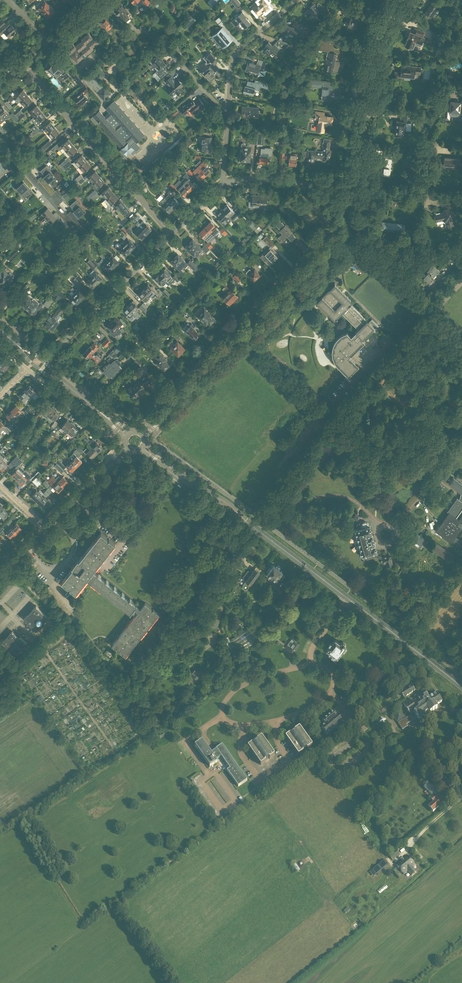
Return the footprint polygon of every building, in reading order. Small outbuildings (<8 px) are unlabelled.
[(249,5),(260,17),(272,7),(267,0),(255,0),(249,5)] [(440,5),(437,3),(439,0),(431,0),(430,1),(432,2),(425,12),(431,17),(440,5)] [(42,11),(44,13),(51,6),(49,3),(48,4),(45,1),(42,4),(43,5),(38,9),(41,13),(42,11)] [(316,5),(314,3),(310,6),(311,7),(304,12),(306,15),(308,17),(314,12),(321,21),(330,13),(327,9),(325,10),(322,6),(320,8),(317,5),(316,5)] [(130,18),(129,17),(127,15),(130,13),(128,10),(128,9),(126,7),(125,8),(121,4),(116,8),(116,9),(115,10),(119,15),(120,14),(123,17),(125,19),(127,21),(130,18)] [(44,13),(48,18),(55,11),(52,9),(53,8),(51,6),(44,13)] [(251,23),(246,17),(246,16),(242,12),(231,21),(235,27),(240,23),(245,28),(251,23)] [(111,26),(110,25),(112,23),(106,16),(101,21),(98,24),(102,28),(104,26),(106,28),(108,29),(111,26)] [(186,28),(197,19),(194,16),(183,25),(186,28)] [(355,29),(358,22),(356,22),(357,19),(349,16),(346,22),(349,23),(348,26),(347,30),(353,32),(355,29)] [(9,23),(8,22),(0,29),(0,36),(5,32),(9,37),(16,30),(12,25),(11,26),(9,23)] [(310,27),(305,25),(298,23),(296,28),(288,25),(281,31),(285,36),(289,33),(290,33),(289,34),(294,35),(294,33),(297,34),(298,31),(302,32),(301,36),(307,37),(309,32),(308,31),(309,27),(310,27)] [(223,27),(212,36),(223,49),(234,39),(223,27)] [(424,32),(415,28),(413,33),(410,32),(408,38),(407,41),(406,41),(405,41),(405,43),(405,44),(406,45),(405,45),(408,46),(408,47),(409,47),(412,48),(412,47),(413,48),(414,44),(417,45),(418,42),(422,43),(423,41),(424,40),(423,40),(424,37),(422,36),(424,32)] [(133,40),(137,37),(132,31),(128,34),(133,40)] [(441,34),(434,31),(430,40),(438,43),(441,34)] [(93,37),(89,32),(86,35),(86,34),(84,36),(84,37),(82,39),(83,40),(80,42),(80,41),(77,43),(78,44),(76,46),(73,48),(70,45),(70,44),(65,48),(70,53),(71,52),(72,53),(71,54),(74,57),(73,57),(75,59),(76,59),(78,61),(82,57),(84,55),(84,56),(88,52),(89,52),(91,50),(90,50),(93,48),(92,47),(94,45),(95,45),(97,43),(97,42),(99,41),(95,36),(93,38),(93,37)] [(157,46),(161,43),(153,34),(150,36),(157,46)] [(344,55),(343,54),(343,52),(342,52),(342,50),(339,50),(340,48),(335,47),(335,44),(333,44),(334,43),(331,42),(331,38),(321,36),(319,50),(328,52),(326,59),(327,59),(327,63),(328,63),(327,69),(329,69),(328,72),(333,73),(333,71),(336,72),(336,71),(338,71),(339,67),(343,68),(345,62),(339,61),(340,58),(342,58),(343,58),(344,58),(344,57),(344,54),(344,55)] [(281,48),(287,43),(279,40),(276,42),(281,48)] [(272,45),(269,42),(266,44),(267,45),(261,51),(264,54),(266,52),(269,55),(270,54),(272,56),(280,49),(275,43),(272,45)] [(105,59),(108,56),(101,48),(97,51),(105,59)] [(156,71),(155,71),(156,72),(155,72),(158,75),(160,78),(165,74),(163,71),(166,68),(164,65),(165,64),(166,64),(165,63),(162,60),(162,59),(161,58),(160,57),(157,54),(157,53),(156,54),(151,59),(150,59),(151,59),(153,62),(152,64),(151,65),(152,66),(152,67),(153,67),(155,67),(156,66),(159,69),(157,71),(156,71)] [(213,73),(218,69),(216,67),(217,66),(215,64),(217,63),(214,59),(215,58),(210,53),(206,56),(209,59),(203,63),(204,64),(201,68),(203,70),(203,71),(203,72),(204,71),(205,73),(204,74),(210,80),(215,75),(213,73)] [(266,70),(268,63),(258,59),(257,64),(248,61),(245,71),(249,72),(249,73),(250,73),(255,74),(256,72),(258,73),(259,70),(261,71),(262,68),(266,70)] [(64,69),(57,61),(53,65),(52,64),(52,65),(51,63),(49,63),(48,65),(47,66),(48,68),(55,76),(61,83),(70,76),(64,69)] [(408,66),(402,66),(401,72),(395,72),(394,78),(401,78),(401,79),(401,76),(405,77),(405,76),(410,76),(410,77),(414,78),(415,74),(420,74),(421,67),(420,67),(420,69),(415,68),(415,67),(412,66),(408,66)] [(104,73),(100,68),(100,67),(92,74),(93,74),(87,80),(95,89),(98,92),(98,93),(104,100),(108,97),(106,95),(110,92),(111,94),(112,93),(110,91),(109,92),(105,87),(105,86),(104,87),(99,81),(103,78),(101,77),(105,73),(106,75),(107,75),(105,73),(104,73)] [(81,86),(84,83),(76,74),(72,69),(68,72),(81,86)] [(175,82),(171,77),(168,74),(164,78),(166,81),(170,86),(166,89),(171,95),(175,92),(178,95),(183,91),(180,88),(183,85),(178,79),(175,82)] [(133,79),(120,91),(124,96),(125,95),(138,84),(133,79)] [(246,85),(245,85),(243,92),(253,95),(254,91),(255,92),(255,90),(255,89),(259,90),(260,86),(269,89),(270,88),(271,84),(260,81),(255,80),(254,83),(248,81),(246,85)] [(340,95),(341,85),(330,84),(330,82),(329,83),(325,82),(325,81),(312,80),(311,86),(319,87),(320,86),(324,86),(324,89),(323,88),(322,100),(328,101),(328,96),(331,96),(331,94),(340,95)] [(84,103),(89,100),(84,94),(89,90),(85,85),(79,89),(82,92),(74,99),(80,105),(83,102),(84,103)] [(19,102),(21,101),(28,95),(23,89),(16,95),(18,97),(15,100),(18,103),(19,102)] [(21,101),(19,102),(22,105),(23,104),(25,106),(32,100),(28,95),(21,101)] [(204,105),(199,99),(192,104),(190,101),(181,110),(185,115),(190,110),(194,114),(195,113),(196,114),(197,114),(199,112),(199,111),(198,110),(204,105)] [(93,116),(91,118),(96,124),(98,122),(105,130),(105,131),(114,141),(115,141),(122,148),(122,149),(120,150),(125,156),(127,154),(131,151),(132,152),(134,154),(136,152),(137,153),(142,148),(137,143),(143,137),(145,135),(115,100),(109,105),(106,108),(109,112),(110,112),(107,114),(105,116),(104,116),(100,111),(100,110),(93,116)] [(10,110),(13,107),(7,101),(5,103),(10,110)] [(461,102),(451,101),(451,103),(446,103),(445,118),(449,118),(450,114),(459,115),(459,119),(461,120),(461,104),(460,104),(461,102)] [(4,119),(10,114),(2,105),(0,107),(0,114),(2,117),(3,117),(4,119)] [(34,117),(41,111),(37,105),(30,111),(34,117)] [(259,112),(259,107),(242,106),(241,116),(256,117),(257,112),(259,112)] [(173,117),(179,112),(176,108),(170,114),(173,117)] [(39,122),(46,116),(41,111),(34,117),(39,122)] [(324,113),(325,113),(316,111),(315,119),(319,119),(317,131),(324,132),(325,123),(332,124),(333,117),(324,115),(324,113)] [(15,115),(13,112),(10,115),(16,122),(19,120),(17,118),(15,115)] [(396,135),(395,135),(396,135),(404,136),(405,136),(405,135),(406,122),(407,122),(407,114),(401,113),(401,121),(397,121),(397,122),(396,126),(397,126),(396,130),(396,135)] [(48,133),(55,127),(50,121),(41,130),(39,131),(40,133),(42,132),(45,130),(48,133)] [(28,131),(31,134),(38,127),(36,124),(28,131)] [(31,134),(33,136),(39,131),(41,130),(38,127),(31,134)] [(52,138),(60,132),(55,127),(48,133),(52,138)] [(211,133),(211,132),(202,132),(200,133),(200,136),(202,136),(201,143),(211,144),(211,141),(211,140),(211,137),(212,137),(210,137),(210,133),(211,133)] [(183,139),(181,137),(152,163),(153,165),(183,139)] [(64,152),(73,144),(69,139),(61,145),(59,147),(61,149),(60,149),(63,153),(64,152)] [(323,152),(309,151),(308,162),(314,163),(314,157),(323,157),(323,160),(330,161),(331,150),(329,150),(330,139),(324,139),(324,143),(323,143),(322,147),(323,147),(323,152)] [(44,150),(52,143),(50,141),(42,147),(44,150)] [(211,151),(211,144),(201,143),(201,147),(197,147),(197,151),(203,151),(203,150),(211,151)] [(245,146),(246,145),(246,144),(245,144),(245,143),(244,143),(243,143),(242,143),(242,144),(241,144),(241,146),(242,146),(241,150),(240,150),(240,153),(241,153),(241,157),(240,157),(240,158),(240,160),(240,161),(241,161),(241,162),(242,162),(243,162),(244,162),(244,161),(245,160),(250,161),(250,156),(251,156),(251,154),(250,154),(251,147),(245,146)] [(70,156),(78,150),(73,144),(64,152),(68,157),(70,155),(70,156)] [(289,156),(284,156),(285,153),(280,152),(280,164),(284,164),(284,160),(289,160),(289,165),(293,165),(295,166),(295,165),(296,165),(297,154),(290,153),(289,156)] [(395,159),(395,157),(395,154),(386,153),(385,165),(384,165),(384,167),(385,167),(385,168),(384,168),(381,168),(381,175),(390,176),(392,161),(394,162),(394,159),(395,159)] [(263,157),(263,154),(261,154),(260,157),(260,163),(267,164),(268,158),(263,157)] [(82,155),(75,161),(79,166),(87,160),(82,155)] [(459,169),(460,158),(444,156),(444,165),(453,166),(453,168),(459,169)] [(61,168),(70,161),(67,158),(59,165),(61,168)] [(84,172),(91,166),(87,160),(79,166),(84,172)] [(63,171),(72,163),(70,161),(61,168),(63,171)] [(205,175),(211,170),(208,168),(209,168),(208,168),(209,167),(204,161),(198,167),(205,175)] [(50,182),(57,177),(47,165),(40,171),(45,176),(43,177),(42,176),(38,180),(51,195),(56,191),(48,183),(50,181),(50,182)] [(189,169),(187,167),(185,170),(191,176),(194,173),(189,169)] [(201,180),(205,175),(198,167),(193,172),(196,175),(198,177),(198,178),(201,180)] [(34,185),(21,170),(17,173),(24,182),(22,183),(22,182),(16,188),(26,199),(32,194),(27,189),(29,187),(30,189),(34,185)] [(93,182),(100,176),(96,171),(88,177),(93,182)] [(185,177),(181,181),(190,191),(195,186),(192,183),(194,181),(186,173),(183,176),(185,177)] [(95,189),(105,182),(100,176),(93,182),(91,184),(95,189)] [(172,182),(169,185),(176,191),(178,189),(185,196),(190,191),(181,181),(179,180),(174,185),(172,182)] [(106,198),(114,192),(109,187),(100,195),(102,197),(104,195),(106,198)] [(169,194),(165,198),(169,202),(174,207),(179,202),(174,197),(176,195),(170,189),(167,192),(169,194)] [(91,197),(97,193),(95,190),(86,198),(88,200),(89,199),(91,197)] [(111,204),(118,198),(114,192),(106,198),(104,201),(107,204),(108,203),(109,205),(105,208),(108,211),(110,209),(109,207),(111,206),(110,204),(111,204)] [(259,207),(260,195),(252,195),(252,198),(251,198),(249,198),(249,207),(259,207)] [(269,203),(270,199),(267,199),(267,196),(260,195),(259,207),(259,209),(267,210),(267,203),(269,203)] [(162,200),(160,202),(160,203),(164,207),(169,212),(174,207),(169,202),(165,198),(162,200)] [(118,214),(122,219),(119,221),(123,224),(128,220),(125,217),(131,212),(119,199),(114,204),(110,208),(112,210),(116,206),(118,208),(116,210),(119,213),(118,214)] [(85,213),(75,201),(70,205),(75,210),(73,211),(72,210),(67,214),(81,229),(85,225),(78,217),(80,216),(80,217),(85,213)] [(311,202),(305,208),(309,212),(306,215),(308,217),(305,220),(309,223),(315,218),(316,218),(319,215),(318,215),(319,214),(317,212),(319,210),(313,204),(311,202)] [(230,217),(235,212),(227,204),(222,209),(230,217)] [(53,214),(48,209),(42,214),(43,215),(38,219),(41,223),(46,219),(50,223),(56,218),(58,220),(61,218),(56,212),(53,214)] [(222,209),(216,215),(220,218),(218,220),(224,226),(231,219),(230,217),(222,209)] [(453,220),(455,217),(454,211),(449,209),(444,210),(442,213),(435,215),(437,222),(443,220),(446,222),(448,228),(454,227),(453,220)] [(258,224),(258,222),(258,223),(254,218),(250,222),(255,227),(258,224)] [(147,224),(142,220),(142,219),(140,222),(144,226),(142,229),(147,234),(152,229),(147,224)] [(93,228),(98,223),(94,220),(89,224),(93,228)] [(255,227),(256,228),(257,228),(260,231),(266,225),(261,220),(258,222),(258,224),(255,227)] [(282,221),(280,220),(275,224),(283,232),(278,237),(282,241),(287,236),(292,241),(296,236),(290,230),(291,229),(288,227),(288,228),(282,222),(282,221)] [(214,235),(219,230),(211,221),(205,227),(214,235)] [(381,230),(401,232),(402,224),(382,221),(381,230)] [(142,239),(147,234),(142,229),(139,226),(134,231),(142,239)] [(208,241),(214,235),(205,227),(200,233),(208,241)] [(268,265),(271,261),(272,262),(278,257),(276,255),(277,253),(278,254),(272,248),(276,244),(267,235),(263,240),(270,247),(260,257),(268,265)] [(131,250),(135,245),(127,236),(124,239),(126,241),(124,243),(131,250)] [(248,237),(242,244),(245,247),(251,240),(248,237)] [(202,248),(193,239),(186,246),(191,252),(190,253),(194,256),(198,252),(200,254),(203,250),(206,253),(210,249),(206,245),(202,248)] [(117,243),(116,244),(116,246),(116,247),(116,248),(118,250),(121,253),(122,252),(123,252),(123,251),(126,255),(131,250),(124,243),(124,244),(122,242),(120,243),(119,243),(117,243)] [(9,261),(20,251),(17,248),(7,258),(9,261)] [(436,258),(442,252),(439,250),(433,256),(436,258)] [(105,258),(102,254),(100,255),(102,257),(100,261),(98,263),(93,258),(92,260),(97,265),(99,264),(99,265),(100,264),(105,270),(106,268),(109,271),(114,266),(105,257),(105,258)] [(180,270),(184,265),(186,263),(183,260),(178,254),(171,261),(176,267),(180,270)] [(119,262),(113,256),(110,259),(107,256),(105,257),(114,266),(119,262)] [(254,266),(258,262),(253,257),(248,261),(254,266)] [(368,267),(360,258),(355,263),(355,262),(354,263),(354,264),(353,265),(356,268),(357,267),(358,268),(358,269),(362,273),(365,270),(367,272),(370,269),(368,267)] [(91,260),(90,259),(87,263),(93,269),(97,266),(97,265),(92,260),(91,260)] [(193,270),(197,266),(191,259),(187,263),(193,270)] [(425,281),(437,269),(433,265),(430,268),(431,268),(427,272),(422,277),(425,281)] [(11,271),(6,267),(2,272),(0,271),(0,286),(2,287),(3,286),(8,281),(9,282),(12,278),(8,274),(11,271)] [(160,273),(170,284),(174,279),(168,273),(169,272),(165,268),(164,269),(160,273)] [(254,269),(253,268),(251,270),(250,269),(246,272),(254,281),(260,275),(258,273),(255,269),(254,269)] [(98,274),(93,269),(91,271),(93,273),(90,275),(98,283),(102,278),(101,277),(101,276),(99,273),(98,274)] [(429,285),(435,279),(433,278),(440,271),(437,269),(425,281),(429,285)] [(74,276),(75,278),(80,282),(83,280),(74,271),(72,274),(74,276)] [(238,282),(241,280),(236,274),(232,271),(230,273),(238,282)] [(170,284),(160,273),(158,275),(158,274),(155,277),(154,279),(160,285),(161,284),(163,286),(166,283),(168,285),(170,284)] [(93,288),(98,283),(90,275),(88,278),(89,280),(87,282),(89,284),(88,285),(92,288),(93,287),(93,288)] [(75,278),(74,276),(70,279),(72,281),(76,286),(80,282),(75,278)] [(238,296),(232,290),(233,289),(231,287),(236,282),(233,279),(223,289),(227,293),(226,294),(223,297),(230,303),(231,303),(231,304),(235,300),(234,299),(238,296)] [(26,280),(21,287),(25,291),(30,284),(26,280)] [(352,301),(335,284),(335,283),(317,301),(317,302),(334,319),(335,319),(342,312),(358,328),(355,331),(356,332),(351,336),(347,332),(347,333),(346,333),(345,333),(344,334),(343,334),(341,336),(340,336),(340,337),(338,338),(337,339),(336,341),(335,342),(335,343),(334,344),(334,345),(334,346),(333,347),(333,348),(333,349),(333,351),(333,352),(333,353),(333,354),(333,355),(334,355),(336,357),(335,358),(334,358),(335,359),(335,360),(336,361),(337,362),(337,363),(338,364),(339,365),(340,366),(349,375),(348,375),(349,375),(359,365),(358,365),(349,357),(351,354),(364,341),(365,341),(363,339),(366,335),(371,330),(374,327),(367,320),(351,304),(351,303),(353,301),(352,301)] [(151,287),(148,284),(144,289),(150,296),(154,300),(160,293),(161,294),(163,292),(162,291),(158,288),(156,290),(152,285),(151,287)] [(77,292),(72,287),(70,289),(75,294),(75,293),(81,299),(86,294),(85,294),(87,293),(84,290),(82,291),(80,288),(77,292)] [(150,296),(144,289),(139,294),(138,294),(145,301),(146,301),(147,302),(149,299),(148,298),(150,296)] [(167,297),(170,294),(165,289),(162,291),(163,292),(167,297)] [(63,299),(65,296),(58,291),(56,293),(63,299)] [(34,297),(28,293),(24,297),(24,296),(21,299),(20,299),(18,301),(26,307),(34,297)] [(81,299),(75,293),(75,294),(72,296),(71,295),(69,297),(76,304),(81,299)] [(40,309),(44,304),(41,302),(39,302),(34,297),(26,307),(34,314),(36,314),(37,312),(37,311),(36,310),(37,309),(38,309),(40,309)] [(54,301),(50,297),(48,299),(47,299),(43,304),(48,308),(54,301)] [(137,304),(134,300),(132,301),(128,306),(139,317),(141,315),(136,310),(139,308),(136,305),(137,304)] [(201,306),(204,309),(198,315),(206,324),(208,322),(210,324),(215,319),(207,311),(211,306),(206,301),(201,306)] [(139,317),(128,306),(123,310),(126,313),(127,314),(129,316),(128,317),(132,320),(135,317),(137,319),(139,317)] [(59,321),(61,318),(61,317),(60,316),(59,316),(58,315),(61,312),(59,310),(52,318),(50,316),(48,318),(47,317),(43,321),(46,324),(52,329),(59,321)] [(119,320),(116,316),(113,319),(114,320),(112,321),(118,327),(122,323),(125,326),(127,324),(121,318),(119,320)] [(120,329),(118,327),(112,321),(108,325),(108,326),(106,327),(111,331),(109,332),(114,337),(116,335),(117,336),(122,331),(120,329)] [(186,331),(185,332),(188,335),(189,333),(193,338),(194,337),(196,339),(201,334),(199,332),(198,333),(193,328),(195,326),(192,324),(190,325),(188,323),(186,325),(188,327),(186,330),(186,331)] [(175,333),(174,332),(172,333),(174,335),(173,335),(178,340),(180,338),(176,333),(175,333)] [(149,346),(154,341),(150,337),(145,342),(149,346)] [(185,349),(177,340),(174,343),(172,341),(171,342),(170,342),(169,343),(168,345),(179,355),(185,349)] [(88,358),(89,356),(97,346),(98,345),(94,342),(91,346),(90,346),(83,354),(88,358)] [(97,362),(101,358),(100,358),(103,355),(96,350),(99,347),(97,346),(89,356),(97,362)] [(135,360),(139,356),(135,352),(131,356),(135,360)] [(166,370),(167,368),(167,367),(169,365),(165,361),(167,360),(160,353),(156,356),(160,360),(157,362),(156,364),(162,371),(164,369),(164,370),(165,370),(166,370)] [(116,362),(112,358),(109,362),(107,364),(106,364),(102,368),(105,370),(104,371),(107,374),(119,361),(118,360),(116,362)] [(3,361),(0,365),(0,372),(2,373),(9,365),(3,361)] [(119,372),(122,368),(119,365),(121,362),(119,361),(107,374),(110,376),(113,378),(117,374),(116,373),(118,371),(119,372)] [(143,386),(150,379),(146,375),(135,385),(133,387),(132,386),(127,390),(130,393),(129,394),(132,397),(133,396),(134,397),(137,393),(140,395),(146,389),(143,386)] [(44,393),(31,383),(30,385),(25,390),(30,396),(32,397),(36,393),(41,397),(44,393)] [(25,400),(30,396),(25,390),(20,395),(25,400)] [(41,401),(40,400),(37,403),(38,404),(38,405),(41,407),(48,398),(45,396),(41,401)] [(25,414),(22,411),(17,405),(12,410),(17,415),(19,413),(23,417),(25,414)] [(52,407),(49,405),(48,405),(47,407),(44,411),(40,408),(33,417),(36,419),(41,413),(47,419),(49,416),(55,408),(53,406),(52,407)] [(31,418),(33,416),(31,414),(27,408),(24,411),(29,416),(31,418)] [(60,413),(55,409),(55,408),(49,416),(54,420),(58,416),(59,416),(60,415),(59,414),(60,413)] [(12,420),(17,415),(12,410),(7,415),(12,420)] [(71,423),(68,420),(67,419),(62,426),(59,423),(54,429),(54,428),(50,433),(53,435),(58,428),(63,432),(65,434),(67,432),(74,424),(72,422),(71,423)] [(0,421),(0,430),(1,431),(3,428),(7,432),(9,434),(14,429),(10,424),(7,426),(6,426),(1,421),(0,421)] [(79,429),(75,426),(76,425),(74,424),(67,432),(72,436),(70,439),(67,442),(70,444),(76,438),(73,436),(79,429)] [(91,441),(87,437),(84,439),(92,447),(98,453),(103,448),(93,438),(91,441)] [(84,451),(79,447),(77,449),(82,453),(84,451),(86,454),(88,452),(93,458),(98,453),(92,447),(89,450),(87,448),(84,451)] [(77,466),(82,461),(80,459),(82,458),(79,455),(81,453),(77,449),(73,453),(74,453),(69,458),(77,466)] [(20,458),(14,464),(17,466),(13,471),(14,472),(12,475),(17,479),(25,471),(19,465),(23,461),(20,458)] [(55,461),(58,464),(62,468),(63,469),(66,466),(58,458),(55,461)] [(72,471),(77,466),(69,458),(70,459),(67,462),(69,464),(67,466),(72,471)] [(7,466),(8,464),(3,459),(0,463),(0,467),(3,470),(6,466),(7,466)] [(57,464),(57,463),(54,466),(61,473),(64,470),(62,468),(58,464),(57,464)] [(25,481),(27,483),(30,480),(29,479),(32,476),(25,471),(17,479),(22,484),(25,481)] [(33,481),(37,477),(41,474),(38,471),(31,479),(33,481)] [(56,479),(53,476),(48,480),(59,492),(64,486),(56,479)] [(62,478),(59,476),(56,479),(64,486),(69,482),(63,476),(62,478)] [(38,486),(42,482),(37,477),(33,481),(38,486)] [(453,477),(449,483),(461,494),(461,484),(453,477)] [(44,493),(40,490),(38,492),(37,490),(32,496),(37,501),(42,495),(44,493)] [(47,500),(42,495),(37,501),(42,506),(45,503),(48,506),(52,503),(47,499),(47,500)] [(460,498),(461,499),(460,500),(457,497),(456,498),(457,498),(448,511),(447,511),(449,513),(440,526),(440,525),(435,531),(436,531),(451,542),(452,542),(460,547),(461,544),(461,541),(455,537),(455,536),(461,526),(461,496),(460,498)] [(0,512),(0,521),(0,522),(4,518),(9,513),(4,508),(0,512)] [(14,526),(11,522),(12,521),(10,518),(6,522),(12,528),(17,533),(22,528),(17,523),(14,526)] [(369,525),(369,524),(367,522),(365,521),(357,524),(357,525),(358,529),(356,529),(355,529),(355,530),(357,535),(357,536),(361,549),(360,549),(361,550),(362,555),(362,556),(362,555),(363,559),(375,556),(380,559),(382,563),(386,562),(387,566),(393,564),(390,556),(386,557),(386,556),(382,557),(377,554),(376,552),(377,551),(375,545),(376,545),(375,545),(374,541),(373,541),(370,532),(371,532),(372,532),(372,531),(371,531),(370,526),(370,525),(369,525)] [(12,538),(17,533),(12,528),(7,533),(12,538)] [(62,581),(63,582),(61,585),(66,589),(68,586),(70,588),(68,591),(74,596),(76,593),(77,593),(76,592),(88,578),(91,581),(91,582),(130,613),(131,614),(132,612),(136,615),(112,644),(112,645),(118,650),(119,649),(120,650),(120,651),(126,656),(127,656),(126,656),(160,614),(154,609),(153,609),(151,608),(152,607),(145,602),(145,603),(141,609),(132,602),(133,601),(130,599),(129,600),(124,596),(125,595),(122,592),(122,594),(117,590),(117,588),(115,586),(114,587),(109,583),(110,582),(107,580),(106,581),(101,577),(102,576),(99,574),(98,575),(93,571),(115,543),(115,544),(116,543),(109,538),(109,539),(107,537),(108,537),(101,532),(62,581)] [(421,537),(418,534),(417,534),(411,543),(411,544),(411,543),(417,548),(424,539),(422,537),(422,536),(421,537)] [(448,560),(452,554),(436,543),(432,548),(448,560)] [(266,571),(268,572),(266,575),(268,577),(268,578),(269,578),(270,579),(271,580),(272,579),(274,581),(277,578),(280,580),(282,580),(285,576),(285,575),(281,572),(282,571),(282,570),(282,571),(279,569),(281,567),(278,564),(276,566),(274,565),(273,565),(272,564),(266,571)] [(260,572),(255,568),(252,572),(251,571),(248,570),(243,576),(244,579),(246,580),(246,581),(243,585),(243,588),(245,589),(248,588),(251,584),(260,572)] [(67,617),(71,613),(50,586),(46,589),(67,617)] [(41,627),(50,618),(36,606),(24,619),(36,630),(40,627),(41,627)] [(205,626),(197,631),(200,637),(209,631),(205,626)] [(224,642),(234,657),(237,654),(240,652),(259,639),(252,629),(250,626),(230,639),(228,636),(225,638),(226,640),(224,642)] [(19,638),(15,635),(16,635),(12,631),(2,642),(6,646),(6,645),(10,648),(8,650),(14,656),(27,642),(20,637),(19,638)] [(293,653),(297,647),(299,644),(292,639),(285,647),(293,653)] [(340,643),(335,639),(332,644),(330,643),(329,645),(330,646),(327,650),(330,652),(328,655),(335,660),(337,657),(337,658),(340,653),(342,651),(344,653),(347,649),(345,647),(346,646),(345,644),(343,642),(341,642),(340,643)] [(198,670),(194,667),(184,681),(189,684),(194,677),(200,680),(205,673),(198,669),(198,670)] [(404,698),(415,691),(412,686),(401,692),(404,698)] [(430,699),(424,691),(416,696),(415,697),(414,697),(414,698),(411,699),(411,700),(410,701),(410,700),(409,701),(403,705),(410,715),(398,723),(403,730),(407,727),(406,725),(417,718),(420,723),(426,719),(423,715),(429,712),(429,713),(430,714),(437,709),(437,708),(436,707),(441,704),(442,703),(436,695),(435,695),(433,697),(432,697),(433,697),(430,699)] [(383,714),(389,708),(388,707),(386,704),(385,703),(378,708),(380,710),(378,712),(380,715),(382,713),(383,714)] [(337,715),(334,711),(323,720),(326,724),(322,727),(327,734),(335,728),(338,731),(345,725),(342,722),(343,722),(337,715)] [(377,717),(374,725),(378,726),(378,724),(384,726),(386,720),(381,718),(377,717)] [(361,726),(359,723),(358,724),(358,723),(354,726),(362,737),(366,735),(364,732),(368,729),(365,725),(361,728),(360,727),(361,726)] [(300,728),(299,728),(295,731),(295,732),(294,733),(293,733),(292,733),(292,734),(291,735),(291,734),(290,734),(286,737),(286,738),(290,744),(294,749),(294,750),(298,755),(298,756),(299,756),(303,753),(303,752),(307,749),(307,750),(308,749),(312,746),(312,745),(308,740),(304,734),(300,728)] [(262,738),(262,737),(261,738),(257,741),(257,742),(256,743),(256,742),(255,742),(254,743),(254,744),(255,744),(254,745),(253,744),(252,744),(248,747),(248,748),(252,753),(252,754),(256,759),(256,760),(260,765),(261,765),(265,762),(266,762),(265,761),(269,758),(269,759),(270,759),(274,756),(275,756),(274,755),(271,750),(270,750),(270,749),(266,744),(266,743),(262,738)] [(212,755),(202,741),(195,746),(210,767),(217,762),(216,760),(221,757),(230,769),(227,771),(238,787),(247,781),(222,745),(216,750),(217,751),(212,755)] [(430,787),(427,784),(424,787),(432,796),(430,798),(433,802),(428,806),(433,812),(444,802),(431,787),(430,786),(430,787)] [(400,854),(396,850),(389,856),(393,860),(395,858),(394,858),(397,855),(398,856),(400,854)] [(415,865),(407,856),(403,859),(401,860),(413,875),(416,872),(412,867),(415,865)] [(387,866),(388,864),(384,860),(383,861),(373,870),(376,874),(387,866)] [(413,875),(401,860),(401,861),(396,865),(404,874),(408,871),(409,870),(411,872),(409,874),(411,877),(413,875)] [(296,872),(300,870),(295,863),(292,866),(296,872)]
